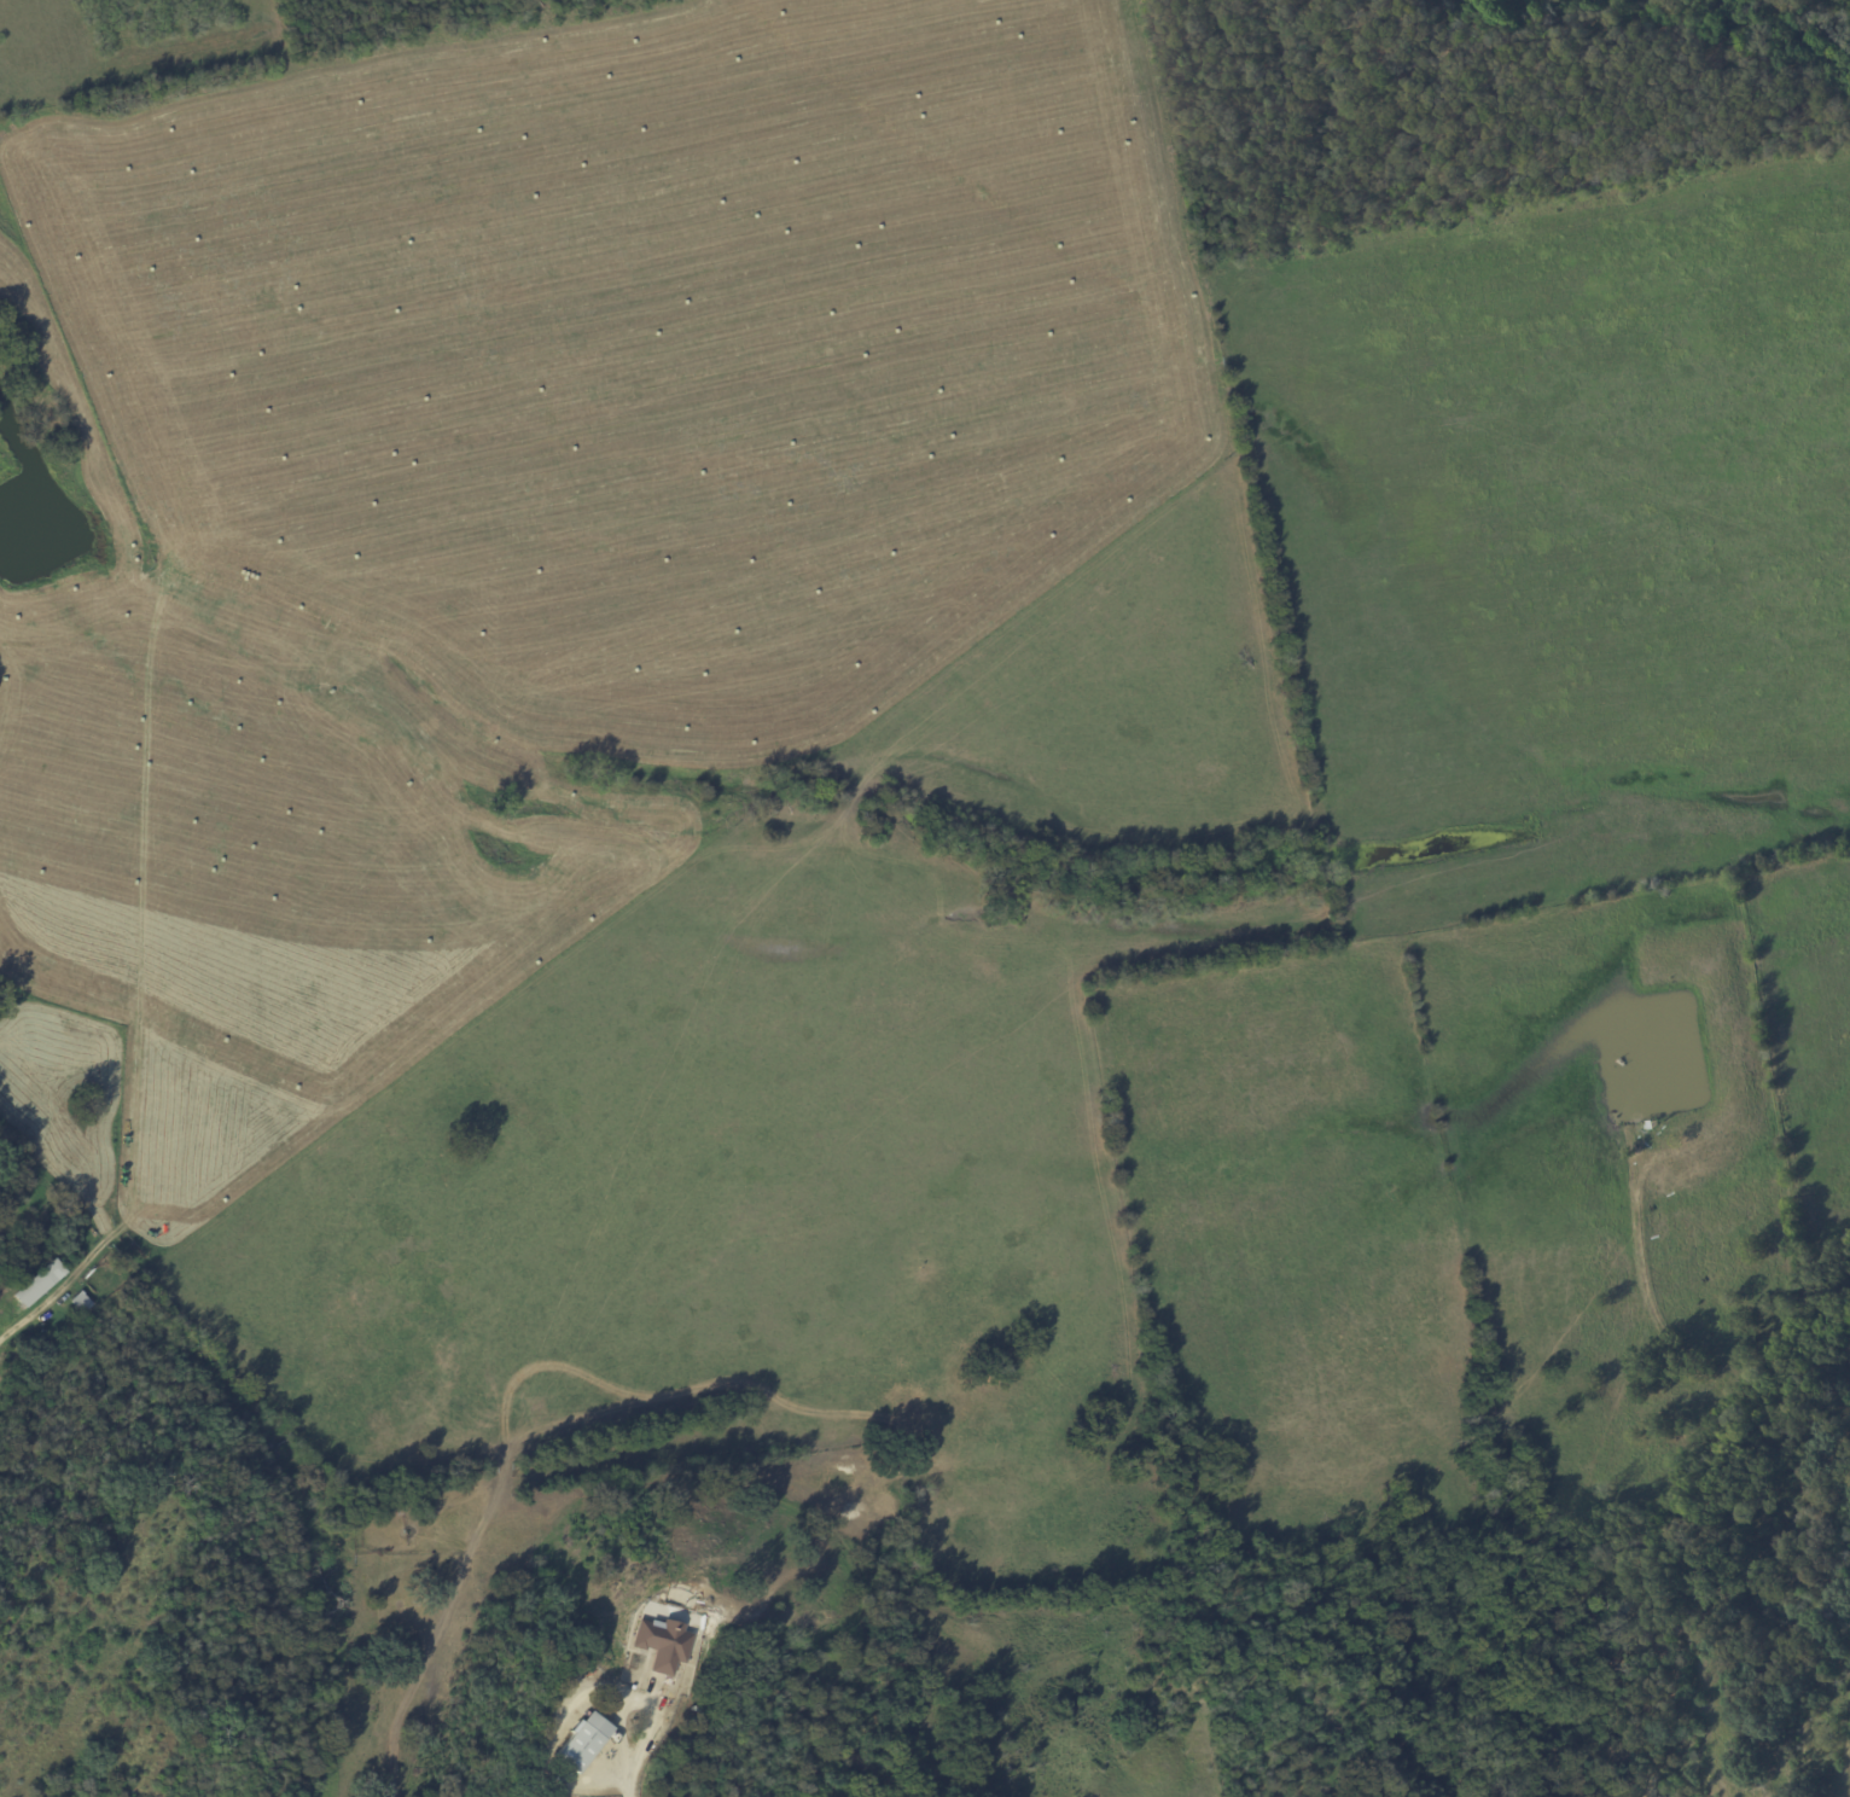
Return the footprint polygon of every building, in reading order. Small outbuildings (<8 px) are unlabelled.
[(627,1647),(650,1652),(646,1672),(669,1677),(672,1661),(682,1664),(689,1630),(657,1622),(656,1624),(633,1619),(627,1647)] [(573,1774),(610,1730),(587,1711),(550,1755),(573,1774)]
